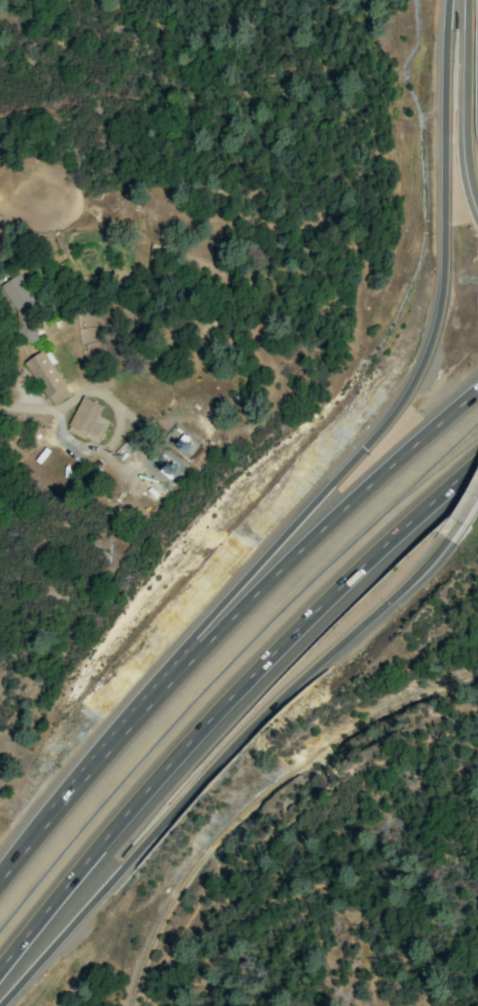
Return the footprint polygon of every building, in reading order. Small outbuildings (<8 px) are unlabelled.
[(18,274),(0,286),(0,296),(31,343),(40,337),(28,319),(42,310),(18,274)] [(25,361),(51,406),(70,395),(44,351),(25,361)] [(103,406),(83,396),(66,431),(84,439),(87,433),(101,440),(105,431),(94,425),(103,406)]
